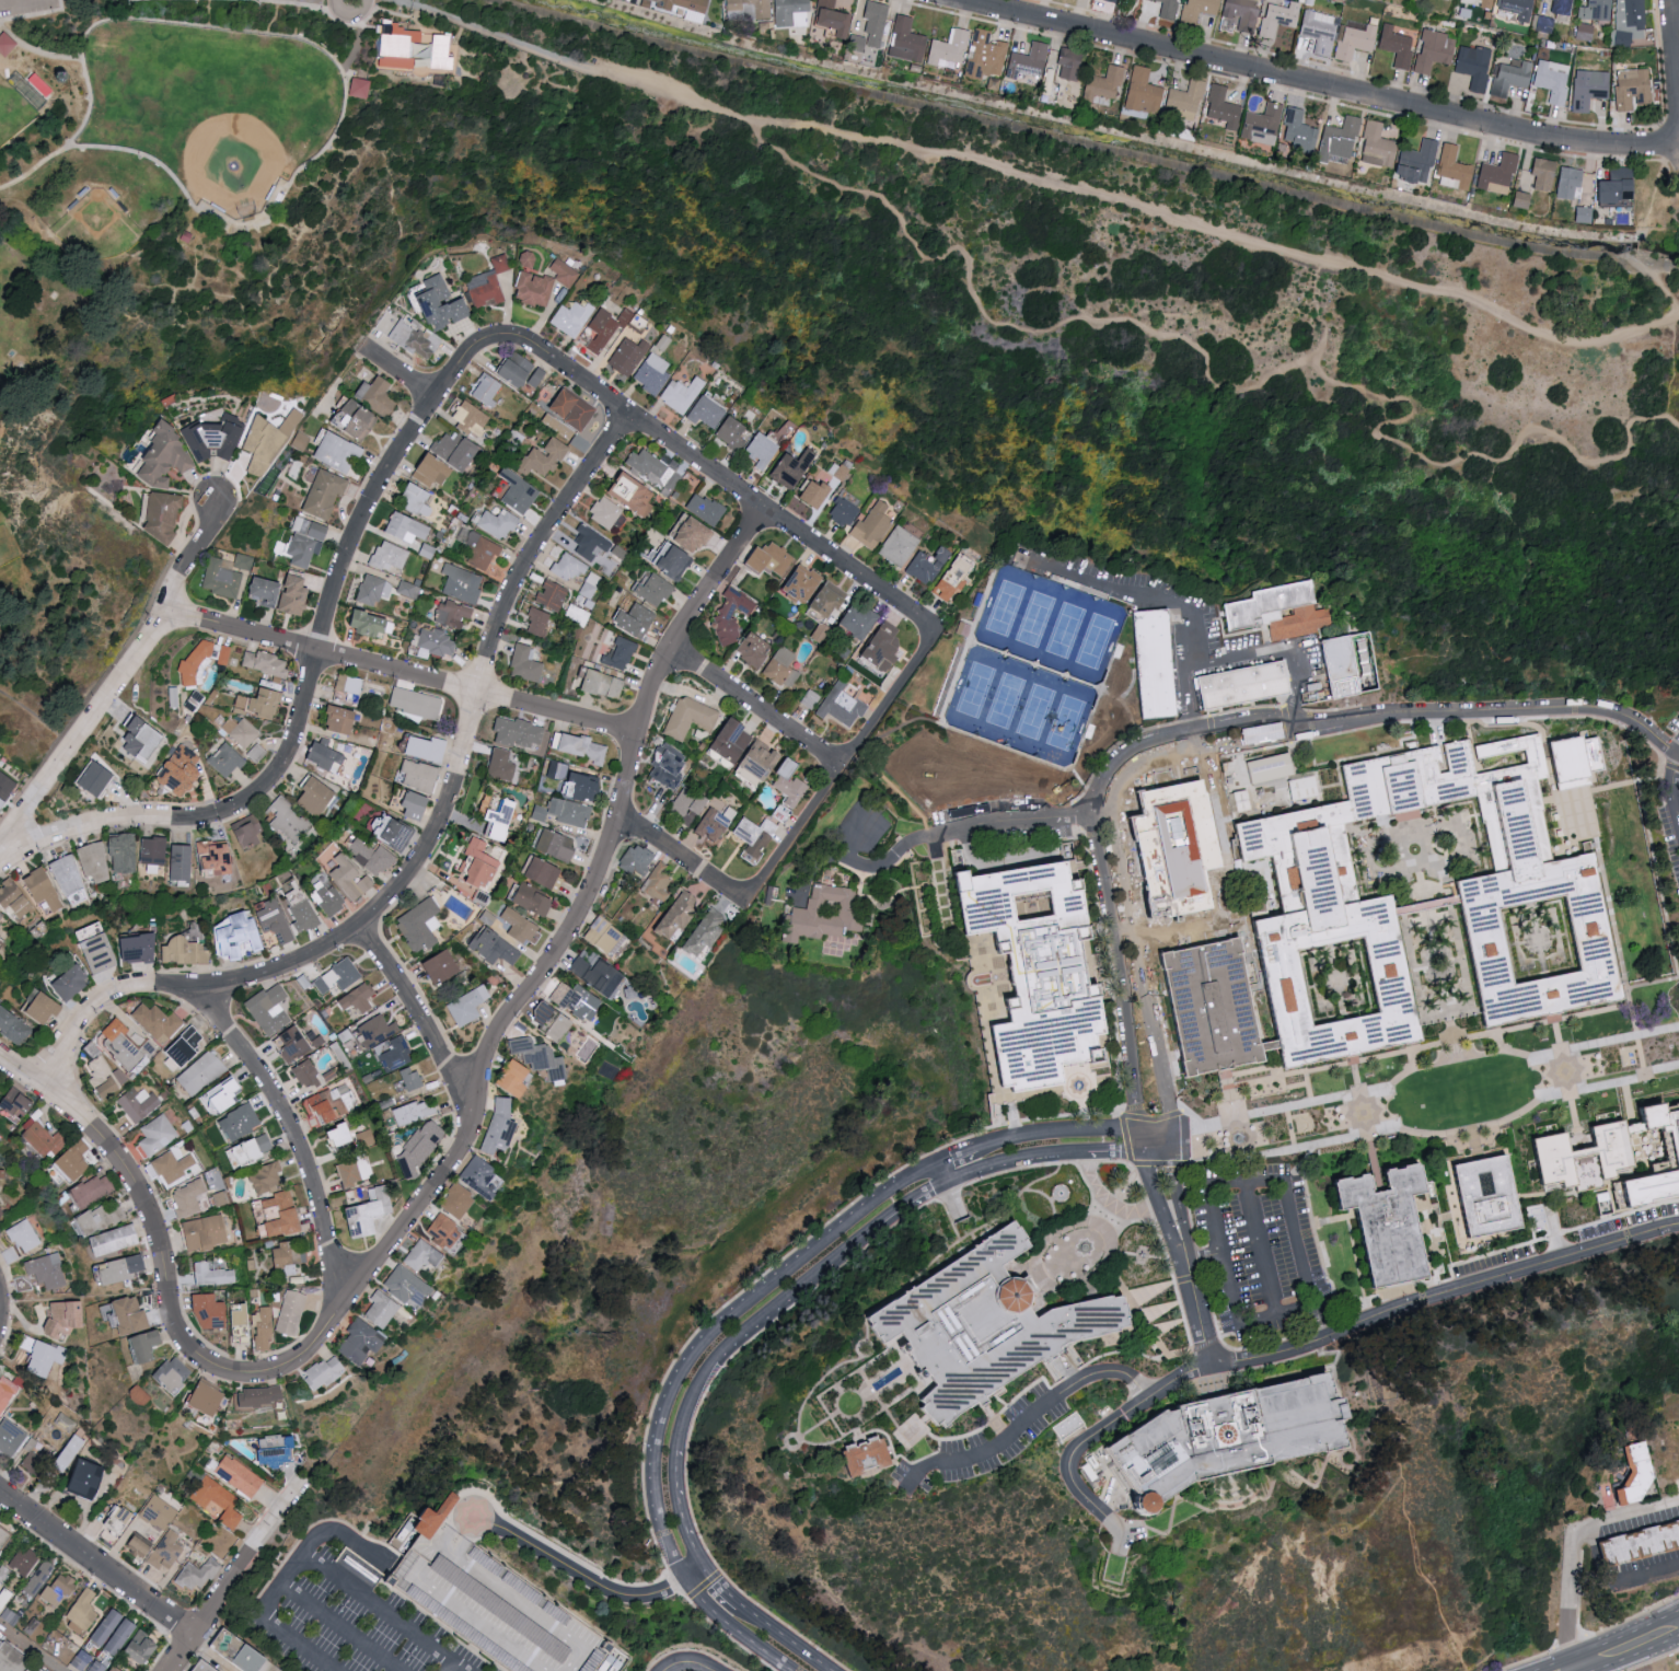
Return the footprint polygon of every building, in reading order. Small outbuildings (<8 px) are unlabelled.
[(772,0),(727,0),(727,19),(772,18),(772,0)] [(776,27),(808,26),(807,11),(812,11),(811,0),(775,0),(776,27)] [(1159,2),(1156,17),(1172,20),(1175,0),(1148,0),(1159,2)] [(1197,13),(1215,17),(1218,0),(1183,0),(1179,21),(1194,24),(1197,13)] [(1287,8),(1265,2),(1257,36),(1272,39),(1276,23),(1295,28),(1300,3),(1289,0),(1287,8)] [(1456,2),(1470,5),(1468,16),(1487,20),(1489,11),(1488,11),(1490,0),(1456,0),(1456,2)] [(1514,22),(1525,24),(1529,0),(1497,0),(1495,11),(1515,14),(1514,22)] [(1568,15),(1570,0),(1550,0),(1549,14),(1568,15)] [(1584,19),(1608,20),(1608,0),(1584,0),(1584,19)] [(1613,46),(1628,47),(1628,38),(1642,38),(1643,0),(1614,0),(1613,46)] [(886,5),(867,1),(864,19),(868,20),(864,36),(855,34),(852,53),(876,58),(886,5)] [(819,25),(839,28),(837,38),(851,39),(854,13),(821,9),(819,25)] [(1337,17),(1304,9),(1298,35),(1314,39),(1310,55),(1327,59),(1337,17)] [(924,36),(907,33),(910,17),(893,14),(885,56),(919,63),(924,36)] [(1364,30),(1342,26),(1335,59),(1350,62),(1352,48),(1371,52),(1376,26),(1365,23),(1364,30)] [(1376,49),(1393,52),(1390,67),(1405,70),(1412,38),(1391,34),(1392,25),(1381,23),(1376,49)] [(379,65),(454,71),(456,57),(451,57),(453,36),(431,34),(431,41),(424,41),(425,30),(382,26),(379,65)] [(967,30),(949,27),(946,42),(928,39),(924,64),(936,66),(937,60),(956,63),(958,51),(964,52),(967,30)] [(1005,45),(987,41),(989,32),(976,29),(966,73),(996,81),(1005,45)] [(1422,29),(1411,72),(1427,76),(1431,61),(1448,65),(1455,38),(1422,29)] [(5,31),(0,37),(0,51),(7,57),(19,44),(5,31)] [(1046,44),(1029,41),(1026,55),(1008,52),(1003,77),(1015,79),(1016,73),(1040,78),(1046,44)] [(1451,71),(1470,76),(1466,91),(1480,94),(1490,52),(1458,44),(1451,71)] [(1056,79),(1074,82),(1080,51),(1057,47),(1054,64),(1058,65),(1056,79)] [(1547,104),(1561,107),(1569,65),(1536,59),(1532,86),(1550,89),(1547,104)] [(1506,86),(1526,89),(1531,62),(1520,60),(1519,64),(1510,62),(1509,66),(1495,63),(1489,96),(1503,99),(1506,86)] [(1648,69),(1627,69),(1627,62),(1613,62),(1613,111),(1631,111),(1631,104),(1648,104),(1648,69)] [(1122,67),(1105,64),(1102,78),(1084,73),(1078,100),(1089,103),(1091,95),(1111,99),(1113,86),(1118,87),(1122,67)] [(1161,88),(1145,85),(1148,68),(1129,64),(1121,108),(1155,114),(1161,88)] [(1570,112),(1586,113),(1587,98),(1605,98),(1606,72),(1572,70),(1570,112)] [(350,95),(369,100),(373,81),(354,77),(350,95)] [(1203,82),(1188,79),(1185,92),(1167,88),(1161,115),(1194,122),(1203,82)] [(1201,124),(1233,131),(1239,105),(1222,102),(1225,87),(1210,84),(1201,124)] [(1279,104),(1269,102),(1268,115),(1242,111),(1238,140),(1273,145),(1279,104)] [(1293,150),(1310,153),(1315,128),(1299,124),(1302,110),(1286,106),(1279,139),(1294,143),(1293,150)] [(1359,118),(1342,115),(1340,128),(1321,125),(1317,151),(1327,153),(1328,146),(1348,150),(1350,136),(1356,137),(1359,118)] [(1357,162),(1389,168),(1394,141),(1377,138),(1380,123),(1364,120),(1357,162)] [(1425,185),(1433,141),(1420,138),(1418,151),(1396,147),(1391,178),(1425,185)] [(1433,175),(1456,181),(1454,188),(1464,191),(1470,166),(1452,162),(1455,146),(1441,143),(1433,175)] [(1473,189),(1505,193),(1508,173),(1513,174),(1516,154),(1499,152),(1497,165),(1477,162),(1473,189)] [(1531,189),(1547,192),(1553,161),(1531,157),(1527,175),(1533,176),(1531,189)] [(1571,200),(1572,187),(1578,188),(1580,170),(1557,167),(1553,197),(1571,200)] [(1592,180),(1592,206),(1627,206),(1626,168),(1606,168),(1606,180),(1592,180)] [(1527,194),(1512,190),(1509,206),(1524,209),(1527,194)] [(1570,221),(1586,223),(1589,208),(1572,206),(1570,221)] [(525,251),(520,265),(534,269),(539,255),(525,251)] [(492,259),(496,274),(511,269),(506,254),(492,259)] [(550,268),(558,274),(555,278),(570,289),(580,274),(558,258),(550,268)] [(478,310),(506,299),(494,270),(466,281),(478,310)] [(518,300),(547,308),(555,279),(521,270),(516,288),(521,290),(518,300)] [(466,296),(453,301),(442,273),(424,280),(428,290),(419,293),(434,331),(474,315),(466,296)] [(571,310),(562,305),(552,325),(578,338),(594,309),(576,300),(571,310)] [(600,308),(589,328),(594,331),(586,346),(601,354),(617,324),(626,329),(635,313),(624,307),(618,318),(600,308)] [(429,360),(442,339),(421,327),(419,330),(399,318),(393,328),(380,320),(375,329),(429,360)] [(632,377),(650,343),(643,339),(640,344),(624,336),(609,365),(632,377)] [(671,363),(649,351),(634,379),(645,384),(642,389),(657,397),(670,374),(665,372),(671,363)] [(500,375),(524,388),(527,383),(538,389),(548,370),(512,352),(500,375)] [(498,402),(493,399),(503,384),(486,373),(472,393),(493,408),(498,402)] [(365,381),(356,397),(390,416),(398,401),(387,395),(393,383),(379,375),(374,385),(365,381)] [(673,378),(659,399),(684,416),(706,382),(696,375),(688,388),(673,378)] [(598,407),(565,389),(552,413),(586,430),(598,407)] [(700,419),(713,430),(727,412),(704,394),(686,417),(696,425),(700,419)] [(335,423),(365,441),(380,414),(351,397),(335,423)] [(452,421),(481,436),(492,416),(463,400),(452,421)] [(246,471),(263,480),(300,411),(293,407),(283,427),(259,414),(241,447),(255,455),(246,471)] [(231,411),(184,433),(199,466),(234,451),(232,446),(244,440),(231,411)] [(748,426),(730,414),(715,436),(739,451),(747,440),(741,436),(748,426)] [(195,459),(182,451),(190,439),(166,424),(135,471),(165,490),(173,479),(167,475),(173,465),(186,474),(195,459)] [(482,449),(452,426),(433,449),(463,473),(482,449)] [(363,447),(328,430),(314,458),(350,475),(363,447)] [(756,465),(765,471),(782,445),(760,431),(747,452),(759,459),(756,465)] [(572,447),(554,435),(544,450),(536,445),(524,463),(547,478),(561,458),(563,460),(572,447)] [(627,464),(670,493),(682,475),(639,446),(627,464)] [(797,487),(819,453),(809,446),(802,458),(791,451),(776,474),(797,487)] [(452,468),(431,451),(413,473),(434,490),(452,468)] [(503,501),(528,514),(542,487),(506,467),(501,477),(513,483),(503,501)] [(305,511),(331,519),(339,493),(346,495),(351,478),(319,468),(305,511)] [(646,517),(655,506),(650,502),(657,492),(627,470),(611,491),(646,517)] [(822,508),(835,486),(826,480),(823,483),(815,478),(804,496),(822,508)] [(429,518),(434,507),(427,503),(433,491),(413,481),(401,504),(429,518)] [(728,509),(698,490),(687,508),(716,527),(728,509)] [(144,528),(170,545),(176,536),(179,514),(185,505),(186,495),(152,491),(148,522),(144,528)] [(623,508),(601,496),(589,518),(612,530),(623,508)] [(849,528),(862,509),(841,496),(829,515),(849,528)] [(874,550),(894,519),(885,513),(890,506),(877,497),(852,535),(874,550)] [(499,516),(488,509),(479,524),(507,541),(521,518),(504,508),(499,516)] [(416,536),(426,540),(432,526),(396,510),(387,532),(413,543),(416,536)] [(716,530),(688,510),(671,533),(699,554),(716,530)] [(329,526),(300,517),(287,562),(310,569),(314,553),(319,555),(323,542),(325,542),(329,526)] [(614,542),(582,522),(577,530),(582,533),(577,541),(581,543),(576,551),(592,560),(600,547),(608,552),(614,542)] [(903,567),(922,539),(898,524),(880,552),(903,567)] [(505,545),(462,527),(458,539),(466,542),(460,557),(489,569),(495,554),(500,556),(505,545)] [(393,566),(404,570),(411,550),(381,539),(371,565),(391,572),(393,566)] [(678,583),(696,556),(673,540),(654,567),(678,583)] [(751,563),(765,572),(768,567),(784,577),(797,556),(773,541),(768,548),(762,544),(751,563)] [(934,560),(919,551),(906,570),(930,586),(954,551),(944,545),(934,560)] [(552,572),(571,583),(578,571),(585,575),(591,566),(565,550),(552,572)] [(978,564),(960,553),(935,594),(952,605),(978,564)] [(202,589),(237,598),(244,572),(232,570),(234,562),(210,556),(202,589)] [(450,575),(443,592),(478,605),(483,590),(480,589),(484,576),(446,562),(442,572),(450,575)] [(786,589),(809,604),(826,578),(803,563),(786,589)] [(638,595),(664,607),(675,583),(649,571),(638,595)] [(595,591),(601,577),(590,572),(582,588),(588,591),(590,588),(595,591)] [(309,576),(288,573),(283,612),(306,615),(310,587),(307,586),(309,576)] [(358,601),(378,606),(380,595),(390,597),(394,581),(365,574),(358,601)] [(278,609),(284,581),(257,576),(254,593),(263,595),(261,605),(278,609)] [(559,612),(571,589),(548,578),(541,592),(540,591),(535,599),(559,612)] [(1257,628),(1216,635),(1215,618),(1214,607),(1246,603),(1246,591),(1278,585),(1310,580),(1315,606),(1278,613),(1258,616),(1258,618),(1257,628)] [(815,607),(837,619),(849,596),(827,584),(815,607)] [(722,648),(734,643),(740,632),(733,615),(737,608),(750,616),(757,602),(732,587),(723,591),(726,599),(712,624),(722,648)] [(614,607),(622,611),(616,623),(637,635),(641,628),(647,631),(657,613),(621,594),(614,607)] [(436,619),(462,629),(466,616),(473,619),(477,609),(444,596),(436,619)] [(844,625),(869,639),(882,615),(856,601),(844,625)] [(1273,640),(1335,627),(1330,607),(1269,619),(1273,640)] [(544,636),(552,613),(534,608),(527,630),(544,636)] [(388,636),(392,616),(357,609),(353,628),(388,636)] [(1159,719),(1139,719),(1136,687),(1131,620),(1130,613),(1158,612),(1169,611),(1170,620),(1174,687),(1176,719),(1159,719)] [(865,658),(890,673),(904,648),(895,643),(903,629),(887,619),(865,658)] [(454,657),(460,638),(423,627),(417,647),(454,657)] [(774,643),(751,629),(736,654),(760,668),(774,643)] [(1352,695),(1325,700),(1323,683),(1317,639),(1351,635),(1368,633),(1374,683),(1375,692),(1352,695)] [(612,653),(605,650),(601,662),(627,671),(638,643),(619,636),(612,653)] [(180,671),(183,671),(183,685),(200,685),(198,657),(215,657),(214,640),(195,640),(196,658),(180,659),(180,671)] [(542,682),(546,663),(530,659),(533,646),(518,642),(510,674),(542,682)] [(233,647),(223,644),(218,663),(227,666),(233,647)] [(797,653),(780,644),(764,674),(791,689),(801,672),(790,666),(797,653)] [(247,651),(243,666),(286,677),(291,658),(260,651),(259,654),(247,651)] [(1228,710),(1202,715),(1197,688),(1196,681),(1228,674),(1287,662),(1292,687),(1294,699),(1228,710)] [(625,676),(589,670),(585,691),(621,698),(625,676)] [(361,701),(366,679),(341,673),(336,695),(361,701)] [(844,690),(849,683),(840,678),(817,713),(826,718),(829,713),(853,728),(868,705),(844,690)] [(390,707),(440,719),(446,698),(396,685),(390,707)] [(239,694),(236,708),(278,716),(282,690),(264,687),(261,698),(239,694)] [(801,701),(812,709),(821,696),(810,688),(801,701)] [(665,733),(685,741),(691,724),(712,733),(721,711),(680,695),(665,733)] [(329,729),(357,732),(360,709),(332,705),(329,729)] [(754,735),(744,731),(748,722),(733,714),(715,751),(740,763),(754,735)] [(168,733),(137,715),(129,728),(133,731),(123,747),(150,763),(168,733)] [(249,749),(261,732),(242,718),(238,723),(229,717),(220,729),(249,749)] [(561,751),(596,758),(594,765),(605,767),(609,745),(593,742),(594,737),(565,731),(561,751)] [(443,762),(448,742),(414,733),(409,753),(443,762)] [(343,771),(349,753),(327,746),(328,743),(315,738),(308,759),(343,771)] [(209,761),(230,778),(247,759),(226,741),(209,761)] [(767,781),(788,756),(778,747),(774,752),(761,741),(744,762),(767,781)] [(1475,776),(1533,764),(1552,862),(1591,854),(1622,1001),(1482,1030),(1480,1016),(1454,883),(1494,874),(1475,798),(1342,825),(1358,903),(1389,897),(1417,1028),(1421,1043),(1353,1056),(1282,1071),(1278,1051),(1262,1054),(1264,1063),(1183,1080),(1157,954),(1239,939),(1260,1046),(1276,1043),(1251,922),(1282,916),(1270,858),(1241,863),(1232,825),(1346,802),(1339,767),(1468,741),(1475,776)] [(254,761),(267,753),(259,743),(247,752),(254,761)] [(161,782),(191,795),(202,769),(196,766),(201,754),(177,744),(161,782)] [(648,774),(677,789),(692,758),(663,744),(648,774)] [(517,764),(508,761),(511,751),(495,746),(487,775),(512,782),(517,764)] [(1297,776),(1294,753),(1251,759),(1254,782),(1297,776)] [(803,763),(792,756),(773,785),(787,794),(774,814),(787,822),(811,785),(796,775),(803,763)] [(80,783),(101,796),(117,773),(96,759),(80,783)] [(409,772),(406,785),(437,793),(443,767),(407,759),(404,771),(409,772)] [(0,769),(0,815),(9,802),(11,795),(20,783),(0,769)] [(604,777),(575,772),(573,781),(566,780),(564,794),(600,800),(604,777)] [(317,818),(338,795),(318,776),(297,798),(317,818)] [(1293,798),(1320,795),(1317,777),(1291,780),(1293,798)] [(693,827),(708,799),(684,785),(669,813),(693,827)] [(435,797),(412,789),(407,805),(412,806),(409,815),(426,821),(435,797)] [(1232,812),(1253,809),(1250,790),(1229,793),(1232,812)] [(588,828),(594,806),(556,795),(552,811),(560,814),(558,820),(588,828)] [(311,825),(279,796),(271,805),(279,812),(270,822),(294,843),(311,825)] [(510,841),(520,800),(509,797),(506,811),(493,808),(489,822),(490,822),(486,835),(510,841)] [(729,806),(723,814),(712,806),(695,829),(715,843),(737,812),(729,806)] [(235,821),(242,847),(263,841),(255,815),(235,821)] [(377,836),(409,847),(416,826),(384,815),(377,836)] [(734,833),(749,843),(739,856),(753,866),(780,827),(765,817),(760,826),(745,816),(734,833)] [(577,839),(548,827),(539,848),(573,862),(579,849),(574,847),(577,839)] [(112,834),(113,872),(138,871),(137,834),(112,834)] [(504,860),(485,852),(489,842),(474,835),(467,853),(480,858),(470,880),(492,889),(504,860)] [(144,863),(168,863),(169,837),(145,836),(144,863)] [(382,844),(377,850),(359,836),(348,851),(382,876),(397,856),(382,844)] [(219,868),(220,875),(235,874),(234,842),(211,843),(211,840),(198,841),(199,853),(205,853),(206,869),(219,868)] [(621,863),(642,878),(658,855),(638,840),(621,863)] [(96,883),(112,879),(102,841),(77,848),(85,877),(94,875),(96,883)] [(193,879),(194,844),(174,844),(173,879),(193,879)] [(368,874),(363,878),(344,851),(335,858),(340,866),(332,871),(353,901),(376,885),(368,874)] [(51,862),(67,906),(88,898),(72,854),(51,862)] [(567,866),(536,857),(529,878),(560,888),(567,866)] [(668,865),(661,860),(640,887),(662,904),(670,893),(664,889),(672,878),(663,872),(668,865)] [(953,879),(963,941),(993,936),(996,955),(1009,953),(1017,999),(1004,1001),(1008,1024),(986,1028),(997,1092),(1009,1090),(1011,1096),(1062,1089),(1059,1070),(1088,1065),(1102,1063),(1099,1041),(1107,1040),(1097,985),(1087,986),(1079,945),(1092,943),(1082,883),(1072,885),(1068,866),(970,882),(969,877),(953,879)] [(39,904),(45,900),(53,913),(66,905),(40,867),(23,879),(39,904)] [(36,908),(11,878),(0,887),(0,901),(6,908),(11,905),(22,919),(36,908)] [(310,891),(330,917),(348,904),(334,885),(328,889),(323,882),(310,891)] [(857,889),(813,882),(809,909),(792,906),(788,933),(823,938),(824,933),(845,937),(846,929),(863,931),(866,912),(854,910),(857,889)] [(549,917),(558,898),(524,883),(516,901),(549,917)] [(686,931),(697,907),(690,903),(695,894),(681,887),(658,934),(672,941),(679,927),(686,931)] [(396,918),(416,952),(427,946),(429,949),(440,942),(433,931),(442,926),(436,915),(442,911),(433,897),(396,918)] [(729,915),(708,906),(687,950),(708,960),(729,915)] [(509,936),(530,944),(539,921),(506,909),(502,919),(513,924),(509,936)] [(264,949),(251,910),(215,922),(226,956),(231,954),(233,959),(264,949)] [(614,953),(627,930),(600,915),(587,938),(614,953)] [(93,973),(117,966),(106,931),(103,932),(99,922),(79,929),(93,973)] [(465,943),(497,962),(500,957),(515,966),(524,950),(485,928),(481,936),(472,931),(465,943)] [(163,963),(210,963),(210,945),(186,945),(186,934),(171,934),(171,945),(163,945),(163,963)] [(121,960),(144,959),(144,963),(154,962),(153,945),(148,945),(147,937),(120,939),(121,960)] [(464,973),(453,949),(427,961),(438,985),(464,973)] [(569,970),(611,997),(625,974),(599,958),(595,964),(579,954),(569,970)] [(322,993),(339,982),(344,990),(363,977),(350,956),(313,981),(322,993)] [(52,982),(65,1002),(92,984),(78,964),(52,982)] [(246,1005),(270,1037),(292,1020),(279,1002),(290,994),(279,980),(246,1005)] [(550,1001),(590,1020),(601,998),(575,985),(574,987),(560,980),(550,1001)] [(376,994),(371,983),(340,997),(346,1009),(358,1003),(363,1013),(374,1008),(369,997),(376,994)] [(447,1005),(460,1028),(481,1015),(476,1006),(491,997),(482,983),(447,1005)] [(47,1026),(62,1005),(39,990),(25,1011),(47,1026)] [(551,1027),(548,1032),(562,1043),(577,1023),(547,1000),(535,1015),(551,1027)] [(175,1011),(169,1016),(157,1004),(152,1009),(145,1002),(133,1014),(163,1045),(186,1023),(175,1011)] [(33,1029),(2,1003),(0,1005),(0,1029),(20,1045),(33,1029)] [(397,1021),(390,1025),(383,1013),(358,1028),(370,1048),(401,1029),(397,1021)] [(130,1070),(145,1056),(147,1058),(157,1050),(148,1040),(138,1049),(125,1034),(131,1029),(119,1016),(98,1035),(130,1070)] [(291,1064),(313,1049),(297,1024),(281,1035),(288,1047),(282,1050),(291,1064)] [(194,1046),(203,1038),(192,1027),(172,1045),(188,1062),(199,1052),(194,1046)] [(391,1040),(396,1048),(380,1055),(388,1073),(415,1060),(403,1034),(391,1040)] [(394,1048),(391,1041),(375,1046),(378,1054),(394,1048)] [(227,1068),(211,1049),(178,1078),(194,1097),(227,1068)] [(294,1068),(307,1090),(323,1081),(310,1058),(294,1068)] [(526,1099),(534,1087),(527,1082),(535,1071),(516,1058),(500,1082),(526,1099)] [(415,1065),(399,1071),(409,1092),(424,1086),(415,1065)] [(207,1095),(220,1115),(241,1101),(237,1093),(245,1088),(238,1076),(207,1095)] [(359,1109),(348,1082),(311,1097),(322,1124),(359,1109)] [(37,1104),(15,1086),(0,1104),(0,1105),(14,1116),(20,1109),(28,1115),(37,1104)] [(116,1100),(136,1124),(162,1102),(153,1091),(144,1099),(133,1086),(116,1100)] [(484,1151),(499,1155),(502,1142),(515,1146),(520,1126),(512,1124),(518,1100),(499,1095),(484,1151)] [(436,1105),(429,1107),(426,1099),(394,1109),(400,1126),(439,1114),(436,1105)] [(231,1143),(264,1126),(251,1103),(219,1119),(231,1143)] [(145,1139),(136,1144),(143,1157),(179,1139),(166,1113),(139,1127),(145,1139)] [(53,1136),(33,1115),(17,1130),(46,1160),(67,1140),(58,1131),(53,1136)] [(396,1163),(416,1178),(421,1172),(420,1171),(449,1131),(432,1119),(423,1130),(419,1127),(404,1147),(407,1149),(396,1163)] [(357,1140),(350,1122),(326,1130),(333,1149),(357,1140)] [(1623,1152),(1626,1171),(1617,1172),(1606,1173),(1607,1183),(1596,1184),(1590,1162),(1566,1167),(1571,1192),(1558,1192),(1554,1184),(1551,1185),(1533,1190),(1528,1153),(1527,1146),(1551,1140),(1559,1138),(1562,1152),(1563,1157),(1578,1152),(1587,1150),(1584,1132),(1617,1125),(1618,1125),(1623,1152)] [(233,1170),(276,1152),(268,1133),(225,1151),(233,1170)] [(73,1181),(92,1167),(76,1146),(57,1160),(73,1181)] [(166,1189),(201,1171),(192,1153),(178,1161),(172,1150),(151,1161),(166,1189)] [(460,1179),(495,1201),(502,1190),(491,1183),(500,1169),(476,1154),(460,1179)] [(338,1164),(344,1186),(372,1179),(367,1157),(338,1164)] [(1485,1237),(1462,1241),(1458,1220),(1446,1170),(1479,1163),(1485,1162),(1502,1159),(1514,1220),(1517,1231),(1485,1237)] [(289,1182),(282,1160),(262,1166),(264,1172),(252,1176),(257,1192),(289,1182)] [(225,1185),(218,1167),(205,1172),(211,1190),(225,1185)] [(1417,1185),(1419,1195),(1417,1195),(1402,1198),(1406,1218),(1417,1269),(1420,1278),(1417,1279),(1383,1286),(1366,1289),(1365,1286),(1352,1219),(1352,1216),(1351,1212),(1350,1206),(1332,1210),(1328,1181),(1351,1177),(1363,1176),(1367,1194),(1377,1193),(1381,1192),(1378,1172),(1413,1167),(1417,1185)] [(72,1189),(81,1208),(117,1191),(108,1172),(72,1189)] [(181,1218),(202,1210),(196,1195),(208,1191),(203,1179),(171,1191),(181,1218)] [(458,1181),(441,1205),(463,1221),(480,1197),(458,1181)] [(368,1189),(371,1203),(348,1208),(355,1239),(380,1233),(376,1217),(395,1212),(389,1184),(368,1189)] [(303,1230),(294,1188),(275,1193),(276,1197),(255,1202),(257,1212),(264,1210),(267,1224),(261,1225),(264,1239),(303,1230)] [(105,1227),(97,1212),(94,1213),(92,1209),(78,1217),(88,1236),(105,1227)] [(454,1249),(465,1224),(439,1212),(428,1237),(454,1249)] [(185,1220),(189,1252),(215,1248),(215,1244),(229,1242),(225,1215),(185,1220)] [(23,1254),(42,1243),(27,1218),(8,1230),(23,1254)] [(142,1241),(135,1222),(93,1237),(100,1257),(142,1241)] [(994,1267),(1003,1281),(1017,1281),(1018,1284),(1021,1291),(1023,1296),(1023,1310),(1018,1313),(1018,1314),(1024,1321),(1041,1310),(1085,1300),(1093,1298),(1119,1297),(1125,1328),(1085,1336),(1062,1346),(1033,1362),(958,1414),(937,1428),(914,1402),(929,1388),(903,1359),(899,1351),(906,1348),(893,1333),(883,1339),(878,1339),(866,1320),(885,1306),(904,1292),(951,1260),(1003,1225),(1003,1223),(1004,1225),(1018,1245),(1020,1249),(1018,1251),(994,1267)] [(446,1253),(418,1238),(405,1263),(420,1271),(426,1261),(439,1267),(446,1253)] [(276,1265),(308,1264),(307,1242),(276,1243),(276,1265)] [(29,1278),(36,1276),(38,1284),(45,1282),(48,1290),(68,1284),(58,1252),(25,1262),(29,1278)] [(146,1270),(144,1255),(100,1261),(103,1284),(136,1280),(135,1272),(146,1270)] [(194,1262),(198,1287),(237,1280),(235,1267),(209,1272),(207,1260),(194,1262)] [(424,1307),(437,1288),(399,1263),(384,1286),(409,1302),(411,1298),(424,1307)] [(306,1293),(285,1289),(278,1332),(299,1335),(306,1293)] [(376,1301),(366,1315),(386,1329),(403,1305),(378,1289),(372,1298),(376,1301)] [(225,1302),(216,1302),(216,1293),(196,1294),(197,1329),(226,1328),(225,1302)] [(115,1301),(122,1335),(151,1328),(147,1310),(141,1311),(138,1295),(115,1301)] [(85,1301),(53,1302),(53,1318),(48,1319),(49,1335),(62,1335),(61,1327),(86,1326),(85,1301)] [(119,1326),(114,1303),(101,1305),(104,1319),(109,1318),(112,1327),(119,1326)] [(234,1304),(234,1326),(251,1325),(250,1303),(234,1304)] [(252,1314),(252,1326),(256,1326),(258,1351),(273,1351),(271,1307),(259,1307),(259,1314),(252,1314)] [(381,1352),(390,1336),(356,1317),(348,1331),(351,1332),(340,1351),(365,1366),(375,1349),(381,1352)] [(157,1359),(153,1346),(164,1343),(160,1329),(133,1336),(140,1363),(157,1359)] [(64,1364),(67,1348),(34,1341),(28,1373),(50,1378),(54,1362),(64,1364)] [(320,1393),(349,1373),(334,1353),(306,1374),(320,1393)] [(195,1374),(177,1355),(156,1373),(174,1393),(195,1374)] [(1317,1372),(1324,1403),(1334,1399),(1340,1417),(1341,1424),(1333,1425),(1340,1453),(1328,1455),(1315,1458),(1313,1453),(1281,1462),(1214,1478),(1190,1485),(1189,1485),(1148,1522),(1147,1523),(1135,1518),(1131,1505),(1131,1499),(1121,1486),(1092,1448),(1135,1419),(1147,1411),(1154,1406),(1214,1394),(1279,1380),(1317,1372)] [(1,1375),(0,1375),(0,1422),(20,1385),(1,1375)] [(219,1417),(229,1392),(201,1381),(191,1406),(219,1417)] [(282,1404),(281,1386),(242,1388),(243,1406),(282,1404)] [(13,1457),(29,1433),(5,1417),(0,1424),(0,1449),(13,1457)] [(298,1435),(262,1437),(264,1467),(287,1465),(287,1462),(300,1461),(298,1435)] [(890,1466),(849,1479),(841,1453),(881,1439),(890,1466)] [(1627,1446),(1636,1487),(1619,1491),(1623,1506),(1660,1498),(1647,1442),(1627,1446)] [(35,1453),(31,1450),(21,1464),(38,1476),(51,1458),(38,1449),(35,1453)] [(267,1480),(224,1457),(214,1475),(257,1498),(267,1480)] [(73,1494),(100,1500),(109,1465),(82,1458),(73,1494)] [(246,1516),(234,1509),(241,1497),(204,1476),(192,1499),(209,1508),(212,1502),(225,1509),(219,1520),(238,1531),(246,1516)] [(438,1506),(420,1530),(434,1540),(464,1497),(456,1491),(443,1509),(438,1506)] [(181,1511),(155,1494),(141,1515),(167,1532),(156,1548),(137,1535),(128,1548),(167,1574),(185,1548),(174,1541),(177,1536),(168,1530),(181,1511)] [(1183,1512),(1184,1495),(1165,1494),(1164,1511),(1183,1512)] [(105,1524),(122,1535),(136,1514),(119,1503),(105,1524)] [(611,1645),(592,1670),(492,1670),(380,1592),(395,1570),(404,1559),(433,1518),(611,1645)] [(1646,1530),(1678,1522),(1678,1550),(1642,1560),(1605,1570),(1600,1557),(1598,1543),(1646,1530)] [(12,1534),(0,1525),(0,1551),(12,1534)] [(26,1578),(40,1557),(23,1545),(9,1566),(26,1578)] [(177,1579),(198,1594),(209,1578),(213,1580),(223,1566),(209,1557),(200,1569),(189,1561),(177,1579)] [(62,1608),(77,1580),(60,1570),(44,1598),(62,1608)] [(66,1625),(85,1636),(99,1609),(92,1606),(99,1592),(86,1586),(66,1625)] [(105,1647),(128,1616),(116,1607),(93,1638),(105,1647)] [(119,1657),(141,1625),(129,1617),(107,1648),(119,1657)] [(163,1643),(141,1630),(127,1653),(149,1666),(163,1643)] [(267,1661),(260,1670),(239,1670),(210,1650),(222,1633),(223,1631),(227,1633),(248,1648),(267,1661)] [(31,1664),(26,1670),(0,1670),(0,1649),(2,1646),(4,1644),(31,1664)] [(110,1666),(96,1657),(88,1670),(107,1670),(110,1666)] [(201,1662),(213,1670),(195,1670),(201,1662)]
